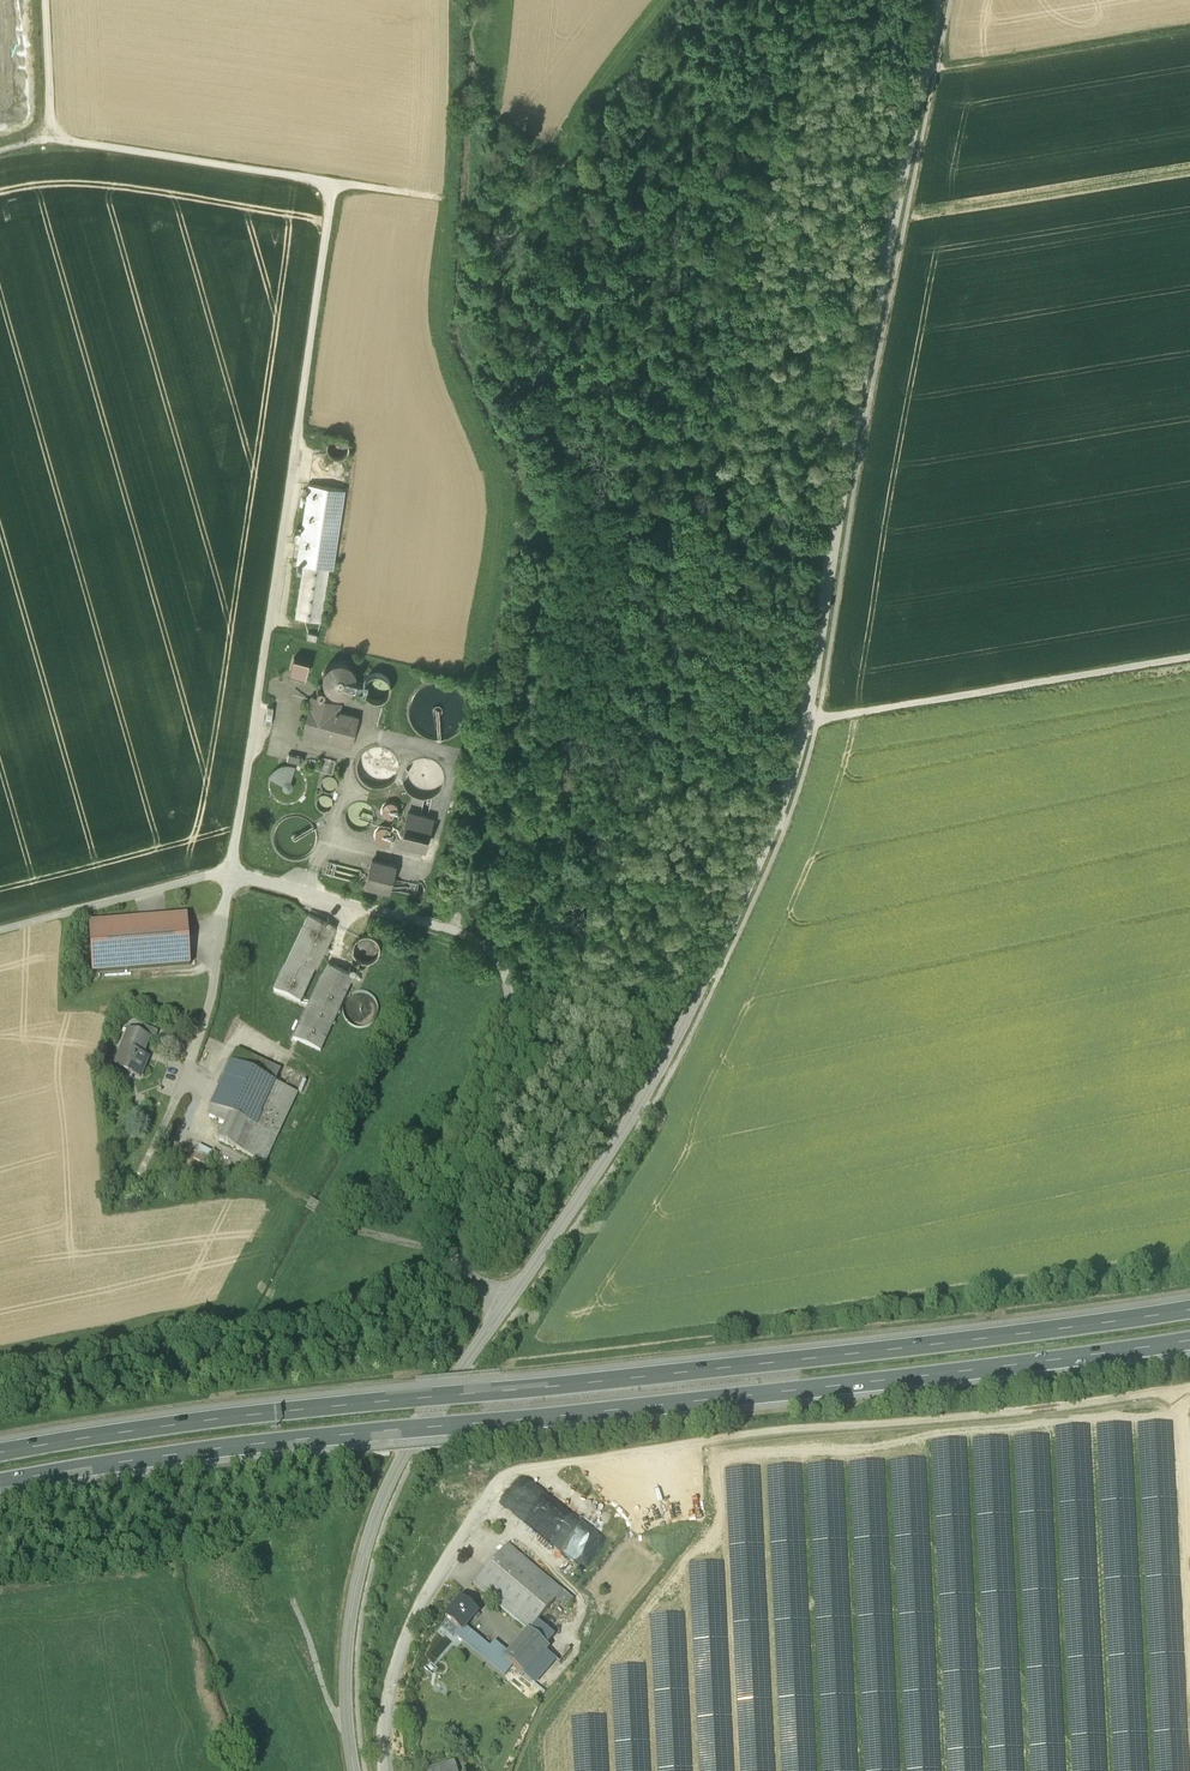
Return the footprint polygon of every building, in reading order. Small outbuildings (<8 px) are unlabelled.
[(347,455),(349,450),(347,444),(343,440),(338,439),(332,440),(328,444),(327,450),(328,455),(332,459),(338,461),(343,459),(347,455)] [(345,490),(309,485),(297,564),(304,565),(328,568),(333,569),(345,490)] [(328,568),(304,565),(296,619),(320,623),(328,568)] [(309,663),(294,659),(290,674),(305,678),(309,663)] [(360,662),(329,662),(328,692),(360,692),(360,662)] [(338,713),(335,712),(337,703),(312,697),(302,735),(350,747),(358,718),(338,713)] [(304,757),(289,754),(287,761),(302,764),(304,757)] [(273,772),(269,778),(273,780),(274,777),(283,784),(283,786),(284,789),(286,791),(288,791),(291,790),(292,788),(293,785),(291,783),(289,781),(291,770),(294,771),(295,767),(288,766),(280,767),(273,772)] [(385,802),(387,816),(400,814),(398,800),(385,802)] [(433,820),(408,813),(400,842),(425,849),(433,820)] [(395,837),(388,825),(377,831),(384,844),(395,837)] [(395,867),(372,861),(365,885),(389,891),(389,890),(385,889),(388,878),(392,879),(395,867)] [(335,874),(353,875),(353,864),(335,864),(335,874)] [(382,891),(368,888),(366,895),(380,898),(382,891)] [(336,927),(309,914),(273,990),(300,1003),(336,927)] [(187,916),(90,922),(93,971),(190,965),(187,916)] [(378,956),(380,949),(378,943),(373,938),(367,936),(360,938),(355,943),(353,950),(355,956),(360,961),(367,963),(374,961),(378,956)] [(356,975),(328,962),(293,1039),(320,1051),(356,975)] [(376,1020),(378,1010),(376,1001),(369,995),(360,993),(351,995),(344,1002),(342,1011),(344,1020),(351,1026),(360,1029),(369,1026),(376,1020)] [(158,1033),(144,1027),(141,1035),(149,1038),(155,1041),(158,1033)] [(141,1035),(128,1030),(121,1048),(125,1049),(117,1070),(140,1078),(148,1058),(138,1055),(140,1049),(144,1051),(149,1038),(141,1035)] [(280,1070),(247,1054),(241,1067),(274,1082),(280,1070)] [(241,1067),(231,1062),(216,1094),(211,1106),(211,1107),(229,1115),(226,1123),(217,1140),(242,1151),(274,1082),(241,1067)] [(274,1082),(242,1151),(264,1162),(296,1093),(274,1082)] [(229,1115),(211,1107),(207,1115),(226,1123),(229,1115)] [(212,1151),(199,1144),(193,1157),(205,1163),(212,1151)] [(562,1591),(507,1545),(472,1587),(528,1633),(536,1623),(554,1601),(562,1591)] [(573,1599),(563,1591),(562,1591),(554,1601),(564,1609),(573,1599)] [(460,1601),(443,1622),(447,1624),(458,1633),(460,1635),(464,1630),(477,1615),(460,1601)] [(536,1623),(528,1633),(545,1647),(553,1637),(536,1623)] [(512,1669),(504,1662),(509,1657),(494,1644),(489,1650),(464,1630),(460,1635),(458,1633),(453,1638),(504,1679),(512,1669)] [(547,1648),(545,1647),(528,1633),(509,1657),(504,1662),(512,1669),(524,1678),(545,1652),(546,1653),(549,1650),(547,1648)] [(546,1653),(545,1652),(524,1678),(536,1687),(556,1661),(546,1653)] [(430,1667),(428,1669),(427,1670),(424,1674),(432,1680),(435,1677),(438,1673),(435,1671),(433,1669),(430,1667)]
